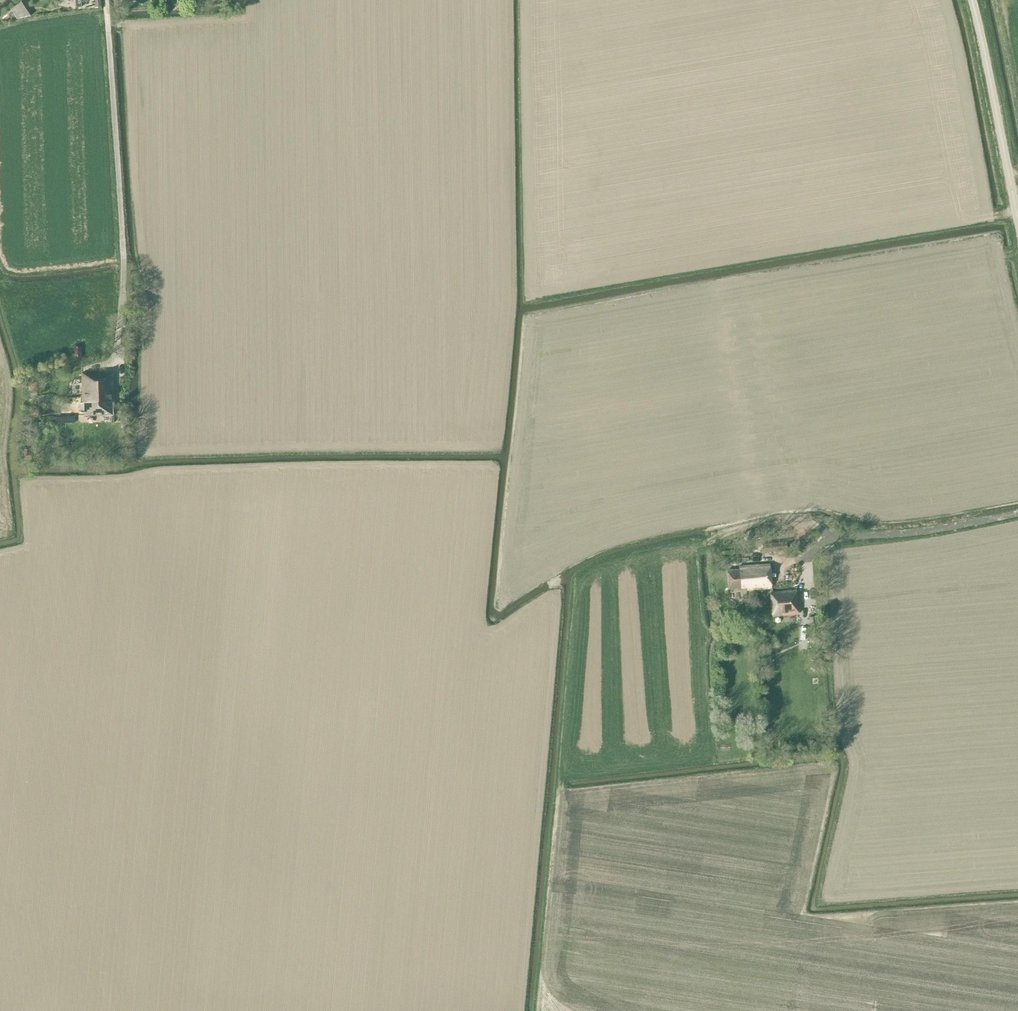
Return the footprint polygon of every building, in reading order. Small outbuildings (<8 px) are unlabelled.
[(11,4),(18,16),(31,9),(26,0),(17,0),(11,4)] [(113,402),(115,402),(114,373),(82,373),(82,403),(84,403),(85,415),(113,415),(113,402)] [(38,420),(27,419),(25,437),(36,438),(38,420)] [(742,531),(744,542),(762,539),(760,528),(742,531)] [(762,543),(763,553),(788,550),(787,540),(762,543)] [(746,590),(770,589),(773,589),(771,565),(740,566),(740,570),(728,570),(728,588),(741,588),(741,589),(746,589),(746,590)] [(773,593),(773,589),(770,589),(772,617),(798,615),(797,591),(773,593)]
